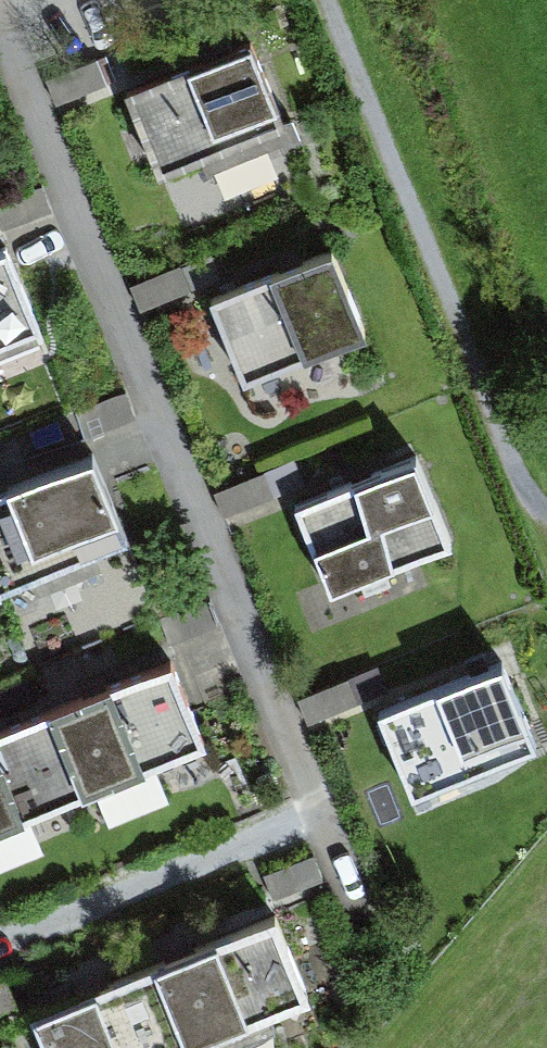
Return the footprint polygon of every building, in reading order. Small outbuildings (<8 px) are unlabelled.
[(295,36),(153,95),(185,173),(327,114),(295,36)] [(0,263),(0,359),(72,331),(40,248),(0,263)] [(378,248),(238,300),(268,381),(408,330),(378,248)] [(0,504),(0,602),(162,539),(129,454),(0,504)] [(458,454),(325,507),(361,596),(494,543),(458,454)] [(0,745),(0,840),(241,745),(209,663),(0,745)] [(407,713),(440,798),(546,756),(546,688),(537,663),(407,713)] [(58,1011),(73,1047),(216,1047),(339,1000),(304,914),(58,1011)]
